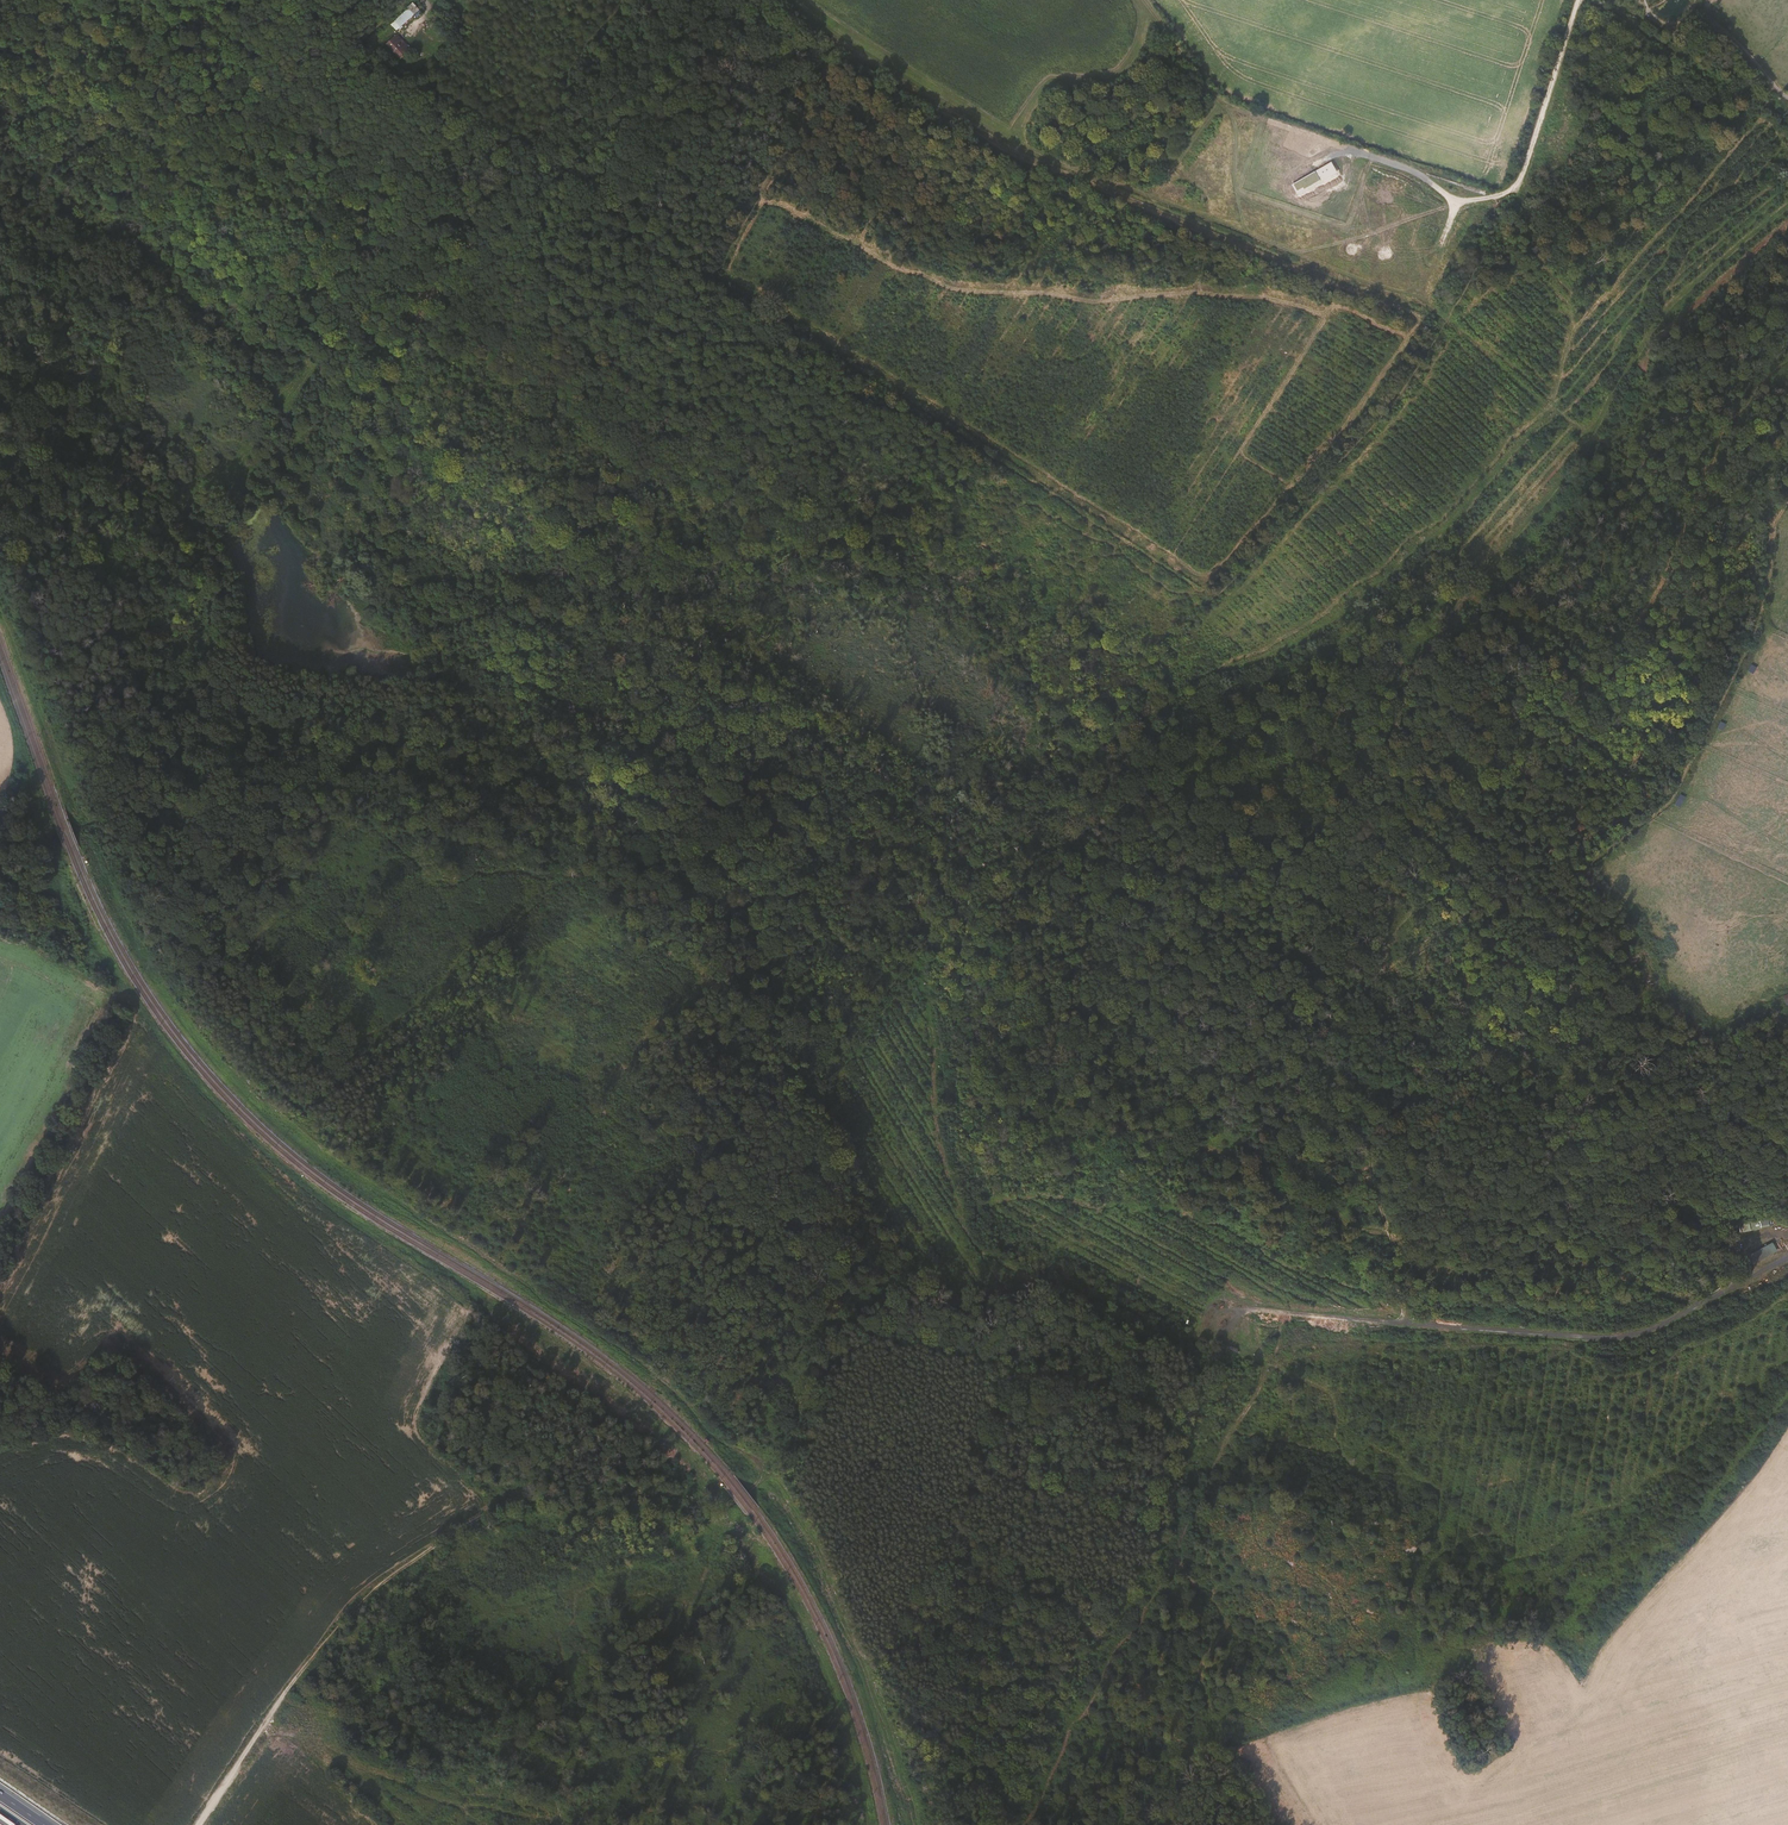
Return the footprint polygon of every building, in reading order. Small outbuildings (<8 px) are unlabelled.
[(414,13),(419,8),(413,1),(407,5),(414,13)] [(401,26),(403,25),(408,31),(413,26),(408,20),(415,14),(409,8),(396,20),(401,26)] [(410,48),(415,42),(400,28),(396,34),(410,48)] [(405,53),(410,48),(396,34),(390,39),(405,53)] [(270,448),(254,468),(256,469),(261,478),(280,455),(270,448)] [(258,483),(261,478),(256,469),(251,475),(258,483)] [(283,482),(279,478),(274,483),(278,487),(283,482)] [(975,890),(969,882),(957,890),(963,898),(975,890)] [(1760,1220),(1741,1221),(1741,1231),(1761,1230),(1760,1220)] [(1773,1243),(1751,1254),(1758,1269),(1781,1258),(1773,1243)] [(598,1409),(606,1416),(610,1411),(602,1405),(598,1409)]
